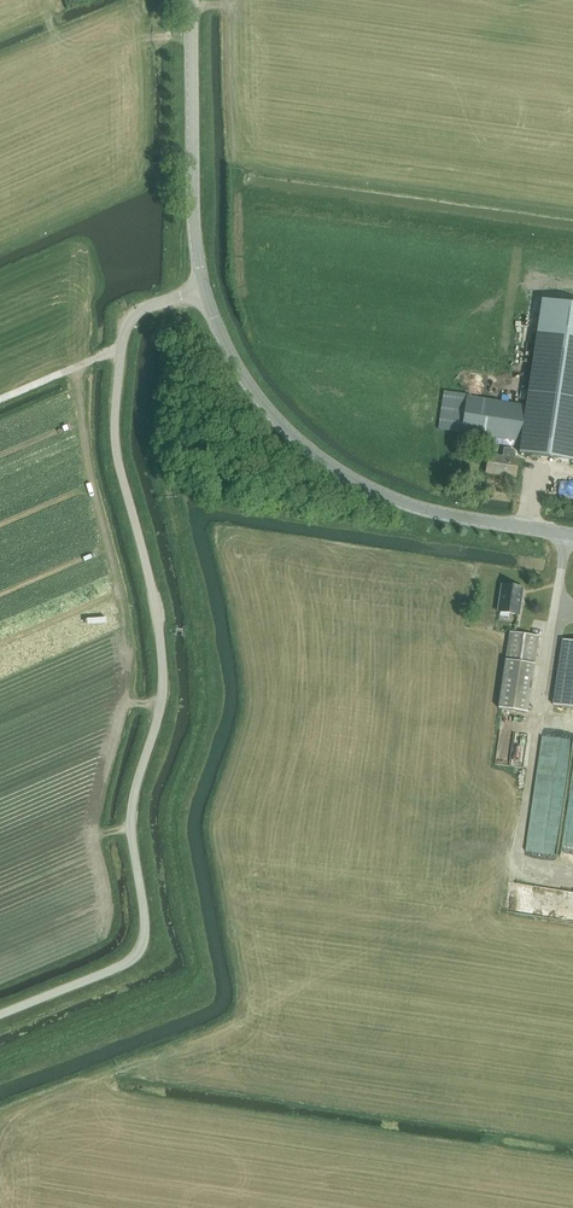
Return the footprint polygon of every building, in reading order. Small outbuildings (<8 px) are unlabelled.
[(537,331),(519,453),(572,461),(572,337),(537,331)] [(462,432),(520,441),(525,406),(467,396),(462,432)] [(486,472),(515,476),(517,459),(512,458),(513,451),(504,449),(503,457),(488,455),(486,472)] [(498,612),(518,615),(522,589),(502,586),(498,612)] [(510,632),(505,661),(534,665),(538,637),(510,632)] [(572,708),(572,642),(562,640),(553,705),(572,708)] [(560,748),(534,748),(534,827),(550,827),(550,812),(556,812),(556,797),(560,797),(560,748)] [(571,761),(564,840),(572,841),(572,761),(571,761)] [(526,883),(523,906),(562,910),(565,887),(526,883)]
